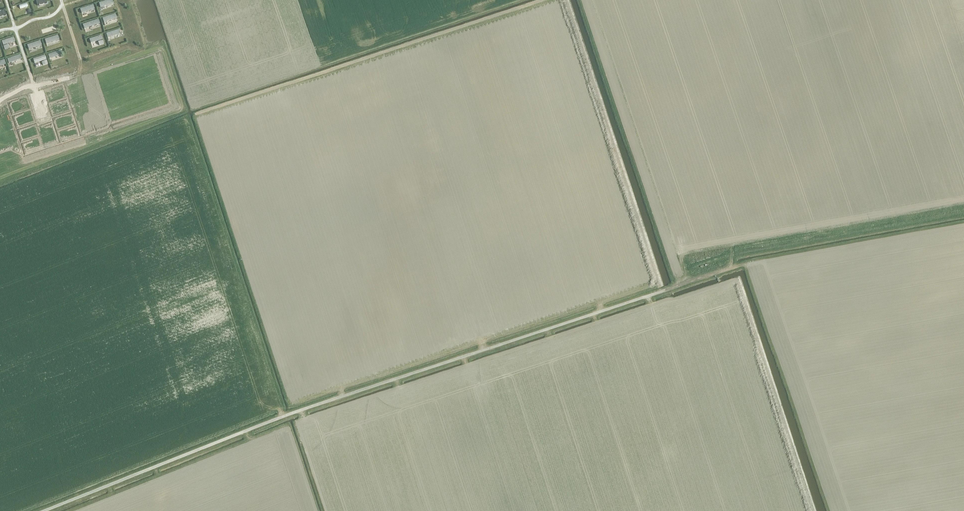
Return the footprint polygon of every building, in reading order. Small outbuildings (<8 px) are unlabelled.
[(80,9),(81,13),(94,9),(93,5),(80,9)] [(116,14),(102,18),(104,22),(117,18),(116,14)] [(98,19),(83,24),(84,29),(100,24),(98,19)] [(107,38),(120,34),(119,29),(106,34),(107,38)] [(58,35),(44,39),(46,43),(59,39),(58,35)] [(104,44),(101,35),(89,39),(90,43),(99,41),(99,42),(98,42),(99,45),(104,44)] [(14,37),(2,41),(4,50),(9,48),(8,45),(7,45),(6,44),(8,44),(15,41),(14,37)] [(40,41),(27,45),(28,49),(42,45),(40,41)] [(61,50),(48,54),(49,59),(63,55),(61,50)] [(20,54),(7,59),(9,63),(22,59),(20,54)] [(45,55),(33,59),(34,63),(41,61),(43,61),(43,62),(42,62),(43,65),(48,64),(45,55)]
